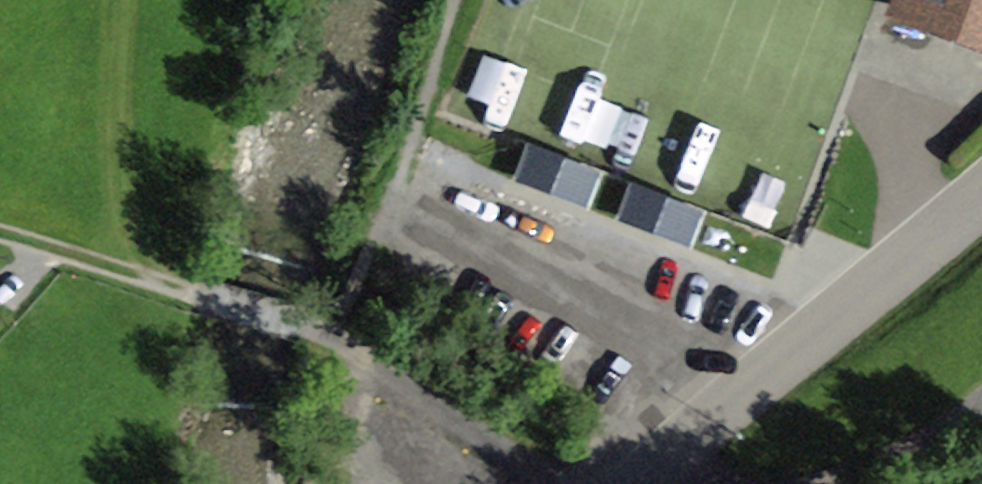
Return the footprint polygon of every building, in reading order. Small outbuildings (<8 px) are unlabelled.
[(900,9),(981,39),(981,0),(903,0),(900,9)]
